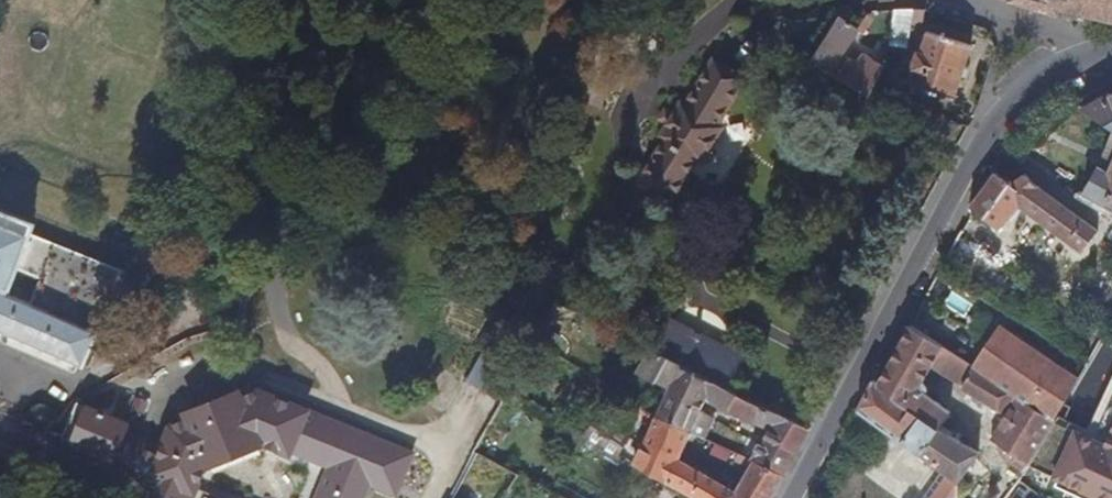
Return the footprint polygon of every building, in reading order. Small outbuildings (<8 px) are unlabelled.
[(1005,0),(1057,14),(1059,8),(1077,12),(1076,19),(1083,21),(1086,14),(1111,19),(1111,0),(1005,0)] [(903,41),(901,9),(892,9),(884,9),(886,43),(903,41)] [(863,93),(868,94),(887,59),(886,46),(879,60),(862,51),(855,59),(839,49),(856,25),(838,13),(806,58),(834,75),(863,93)] [(948,96),(963,40),(920,28),(916,39),(914,39),(906,65),(908,66),(903,82),(948,96)] [(684,147),(707,102),(681,88),(656,133),(651,130),(633,162),(639,166),(616,209),(644,223),(667,181),(672,183),(690,150),(684,147)] [(1079,108),(1111,131),(1111,91),(1100,96),(1086,104),(1079,108)] [(1100,163),(1084,193),(1103,204),(1111,189),(1111,141),(1100,163)] [(1011,183),(996,169),(993,172),(972,203),(967,209),(969,214),(995,228),(1018,205),(1071,257),(1090,238),(1022,171),(1011,183)] [(1103,204),(1111,210),(1111,189),(1103,204)] [(29,232),(34,219),(0,204),(0,220),(3,221),(29,232)] [(15,334),(87,362),(102,328),(99,327),(120,269),(73,250),(34,234),(29,232),(3,221),(0,220),(0,328),(15,334)] [(970,366),(907,325),(894,349),(876,380),(936,428),(948,411),(923,391),(924,389),(925,386),(925,383),(924,379),(921,377),(928,365),(941,373),(1002,413),(985,439),(1015,460),(1008,470),(1016,475),(1052,417),(970,366)] [(995,329),(970,366),(1052,417),(1057,408),(1074,381),(995,329)] [(669,387),(656,413),(691,431),(705,403),(763,433),(745,458),(780,475),(808,428),(803,425),(737,391),(694,371),(653,351),(636,383),(657,393),(662,384),(669,387)] [(520,374),(484,354),(468,379),(506,402),(509,396),(520,374)] [(936,428),(876,380),(872,377),(854,408),(915,457),(935,429),(936,428)] [(201,469),(256,438),(288,450),(290,447),(325,461),(318,479),(310,497),(357,497),(365,477),(393,488),(410,447),(358,426),(296,401),(256,384),(235,394),(231,393),(182,418),(183,421),(165,430),(155,452),(121,437),(127,422),(91,406),(74,443),(107,457),(119,466),(138,479),(159,497),(189,497),(201,469)] [(630,463),(667,483),(693,497),(767,497),(780,475),(745,458),(728,482),(679,454),(691,431),(656,413),(630,463)] [(970,455),(935,429),(915,457),(933,471),(948,482),(970,455)] [(480,451),(469,470),(454,497),(507,497),(522,474),(480,451)] [(1101,485),(1096,497),(1111,497),(1111,490),(1101,485)]
